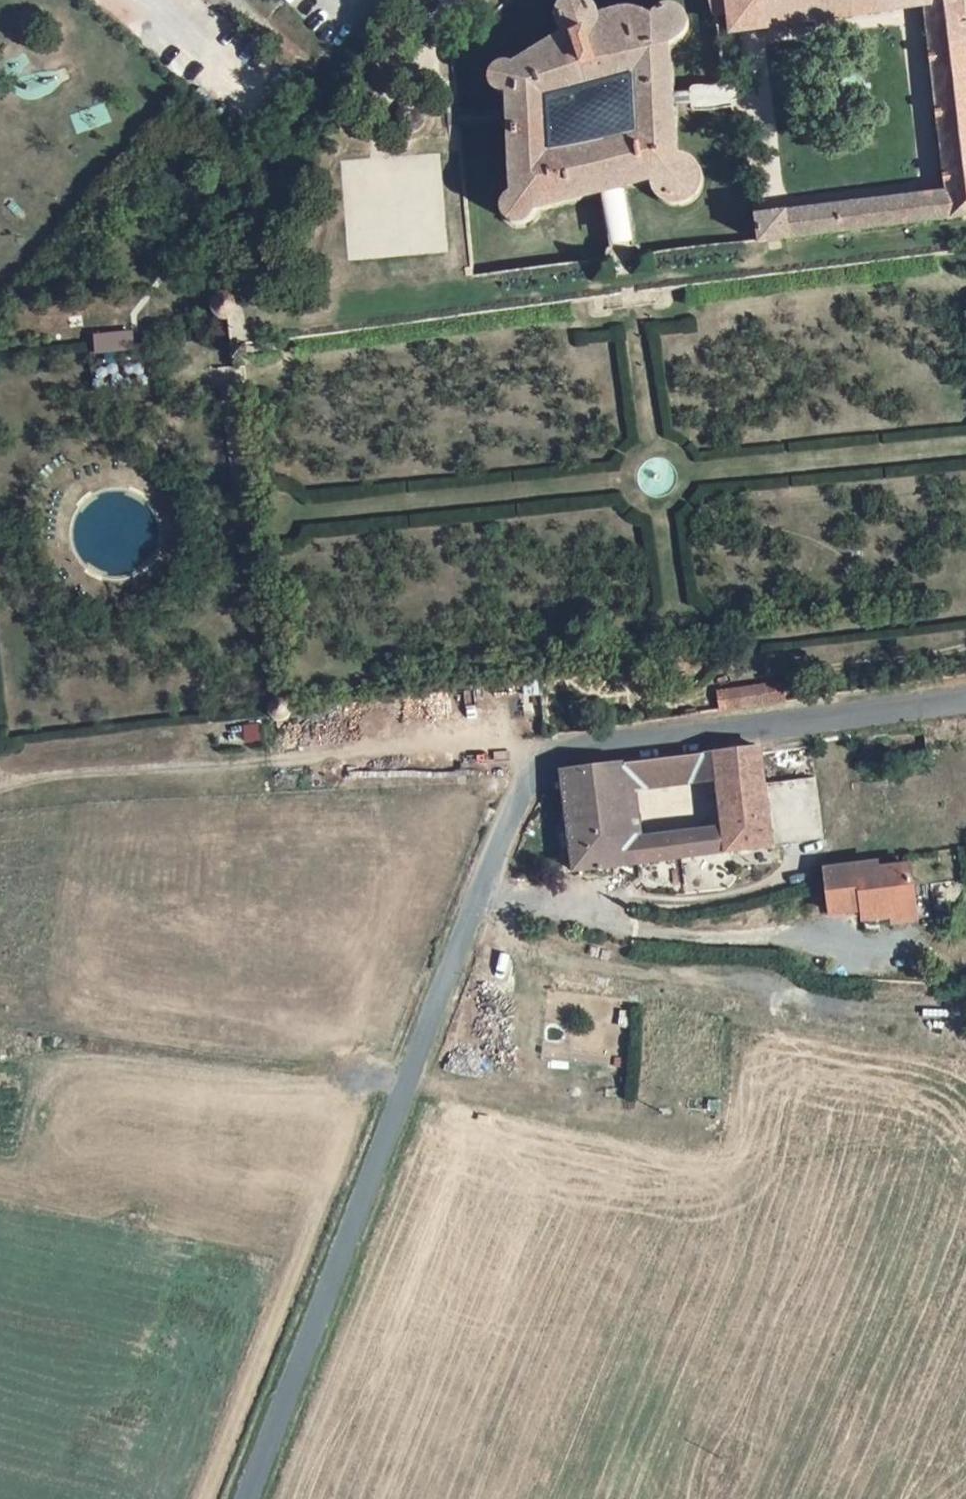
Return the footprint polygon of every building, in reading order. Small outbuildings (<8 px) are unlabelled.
[(589,3),(588,0),(550,0),(549,2),(548,11),(550,20),(555,27),(563,32),(517,63),(510,60),(506,59),(499,60),(492,64),(489,71),(488,78),(490,85),(506,95),(512,188),(508,189),(501,195),(496,203),(495,212),(497,219),(502,225),(509,229),(517,229),(524,227),(530,222),(534,215),(535,207),(659,179),(660,181),(663,188),(669,193),(677,196),(685,196),(692,192),(695,184),(695,176),(692,169),(686,164),(678,161),(673,159),(661,51),(678,38),(682,28),(681,20),(677,12),(671,7),(663,4),(654,4),(646,8),(640,14),(637,22),(627,14),(616,10),(604,9),(590,11),(589,3)] [(949,178),(937,179),(938,190),(778,212),(777,207),(758,210),(756,196),(723,201),(726,242),(965,214),(965,9),(965,0),(929,0),(949,178)] [(731,0),(732,16),(861,0),(731,0)] [(254,265),(229,250),(213,278),(221,279),(222,279),(227,283),(229,288),(229,294),(225,299),(219,301),(218,301),(219,314),(221,324),(225,346),(241,344),(263,341),(260,329),(245,332),(237,296),(254,265)] [(219,314),(218,301),(219,301),(225,299),(229,294),(229,288),(227,283),(222,279),(221,279),(213,278),(206,281),(200,287),(197,294),(196,302),(199,309),(207,314),(219,314)] [(738,708),(784,701),(781,680),(735,687),(738,708)] [(284,693),(277,693),(265,705),(267,715),(272,721),(279,724),(285,721),(292,715),(297,707),(295,700),(290,695),(284,693)] [(815,835),(834,833),(858,830),(857,823),(846,732),(752,742),(764,842),(815,835)] [(751,738),(709,743),(712,765),(719,813),(713,813),(719,848),(764,842),(752,742),(751,738)] [(614,768),(623,767),(625,779),(712,765),(709,743),(612,756),(614,768)] [(629,799),(625,779),(623,767),(614,768),(612,756),(561,763),(558,767),(574,868),(630,859),(625,828),(619,801),(629,799)] [(719,848),(713,813),(667,821),(673,854),(719,848)] [(630,859),(673,854),(667,821),(625,828),(630,859)] [(858,830),(834,833),(837,861),(820,863),(827,906),(858,902),(862,922),(928,913),(922,875),(909,877),(906,856),(863,863),(858,830)] [(815,835),(820,863),(837,861),(834,833),(815,835)]
